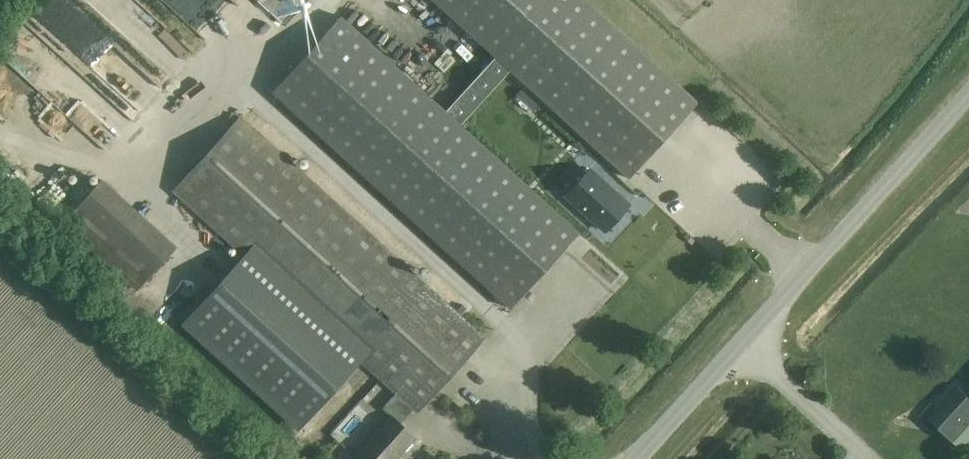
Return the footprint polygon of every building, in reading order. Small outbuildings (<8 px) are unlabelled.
[(96,17),(101,11),(107,16),(123,0),(78,0),(96,17)] [(490,91),(510,69),(629,177),(698,101),(586,0),(434,0),(495,56),(446,110),(341,15),(272,91),(511,308),(579,232),(461,124),(490,91)] [(536,110),(519,94),(514,99),(532,115),(536,110)] [(396,393),(414,409),(416,411),(484,337),(242,117),(175,192),(245,256),(185,322),(300,426),(360,360),(396,393)] [(566,195),(605,230),(640,191),(601,156),(566,195)] [(125,217),(89,177),(61,202),(104,250),(121,236),(113,227),(125,217)] [(967,394),(961,389),(932,420),(963,448),(968,442),(968,392),(967,394)] [(414,409),(396,393),(382,408),(391,416),(354,457),(357,458),(396,458),(416,438),(400,423),(414,409)]
